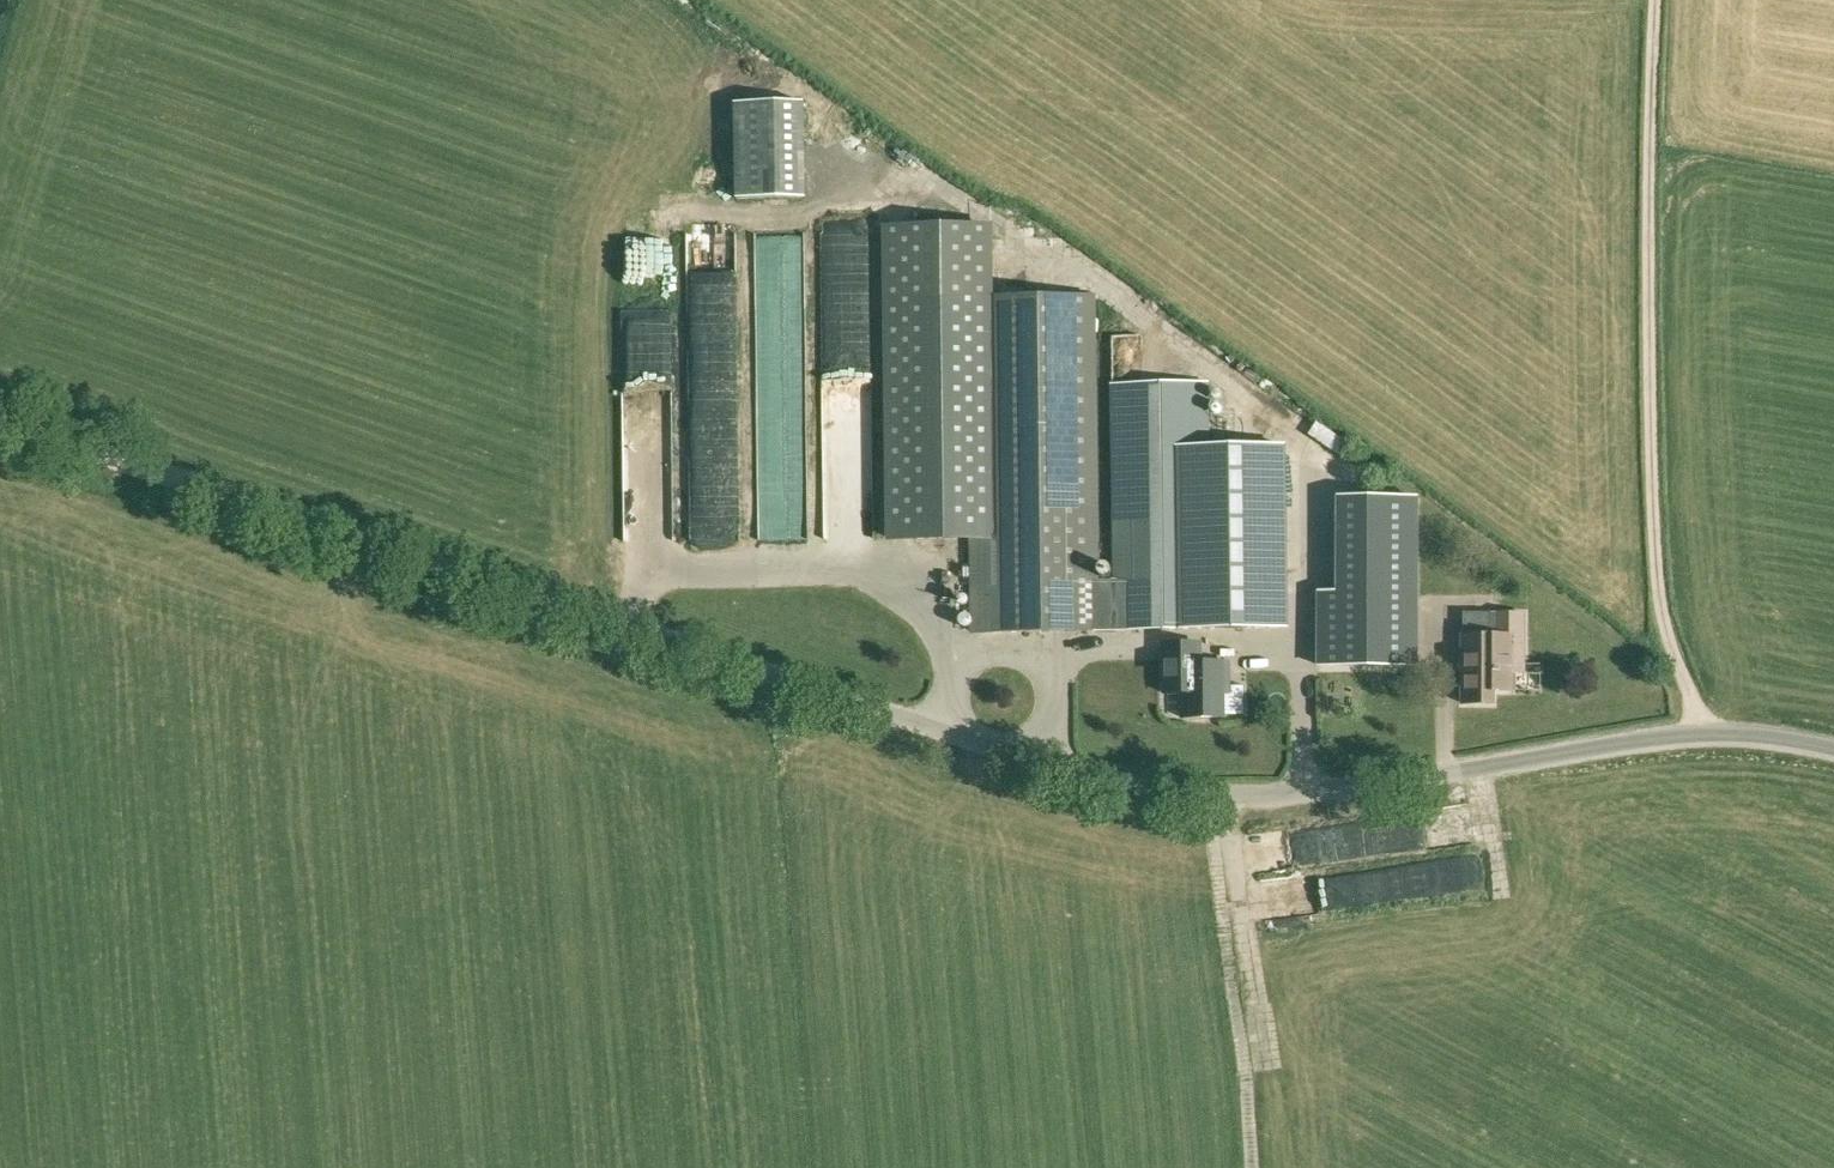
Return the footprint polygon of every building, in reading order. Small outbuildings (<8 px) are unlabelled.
[(802,102),(772,102),(735,103),(736,198),(743,198),(803,198),(802,102)] [(889,226),(894,537),(973,536),(982,536),(979,298),(978,224),(889,226)] [(982,536),(973,536),(974,633),(1098,631),(1092,296),(979,298),(982,536)] [(836,367),(875,363),(873,340),(833,343),(836,367)] [(1113,381),(1113,631),(1213,631),(1210,381),(1113,381)] [(1274,591),(1290,591),(1289,428),(1227,429),(1229,607),(1249,607),(1249,574),(1274,574),(1274,591)] [(1415,665),(1415,509),(1415,497),(1399,497),(1338,497),(1338,593),(1319,593),(1319,665),(1415,665)] [(1512,671),(1521,671),(1521,668),(1524,668),(1524,613),(1495,613),(1495,635),(1463,635),(1463,703),(1493,703),(1493,690),(1512,690),(1512,671)] [(1225,717),(1225,716),(1224,716),(1224,687),(1229,687),(1229,662),(1201,663),(1201,643),(1166,644),(1166,693),(1183,693),(1183,717),(1225,717)]
